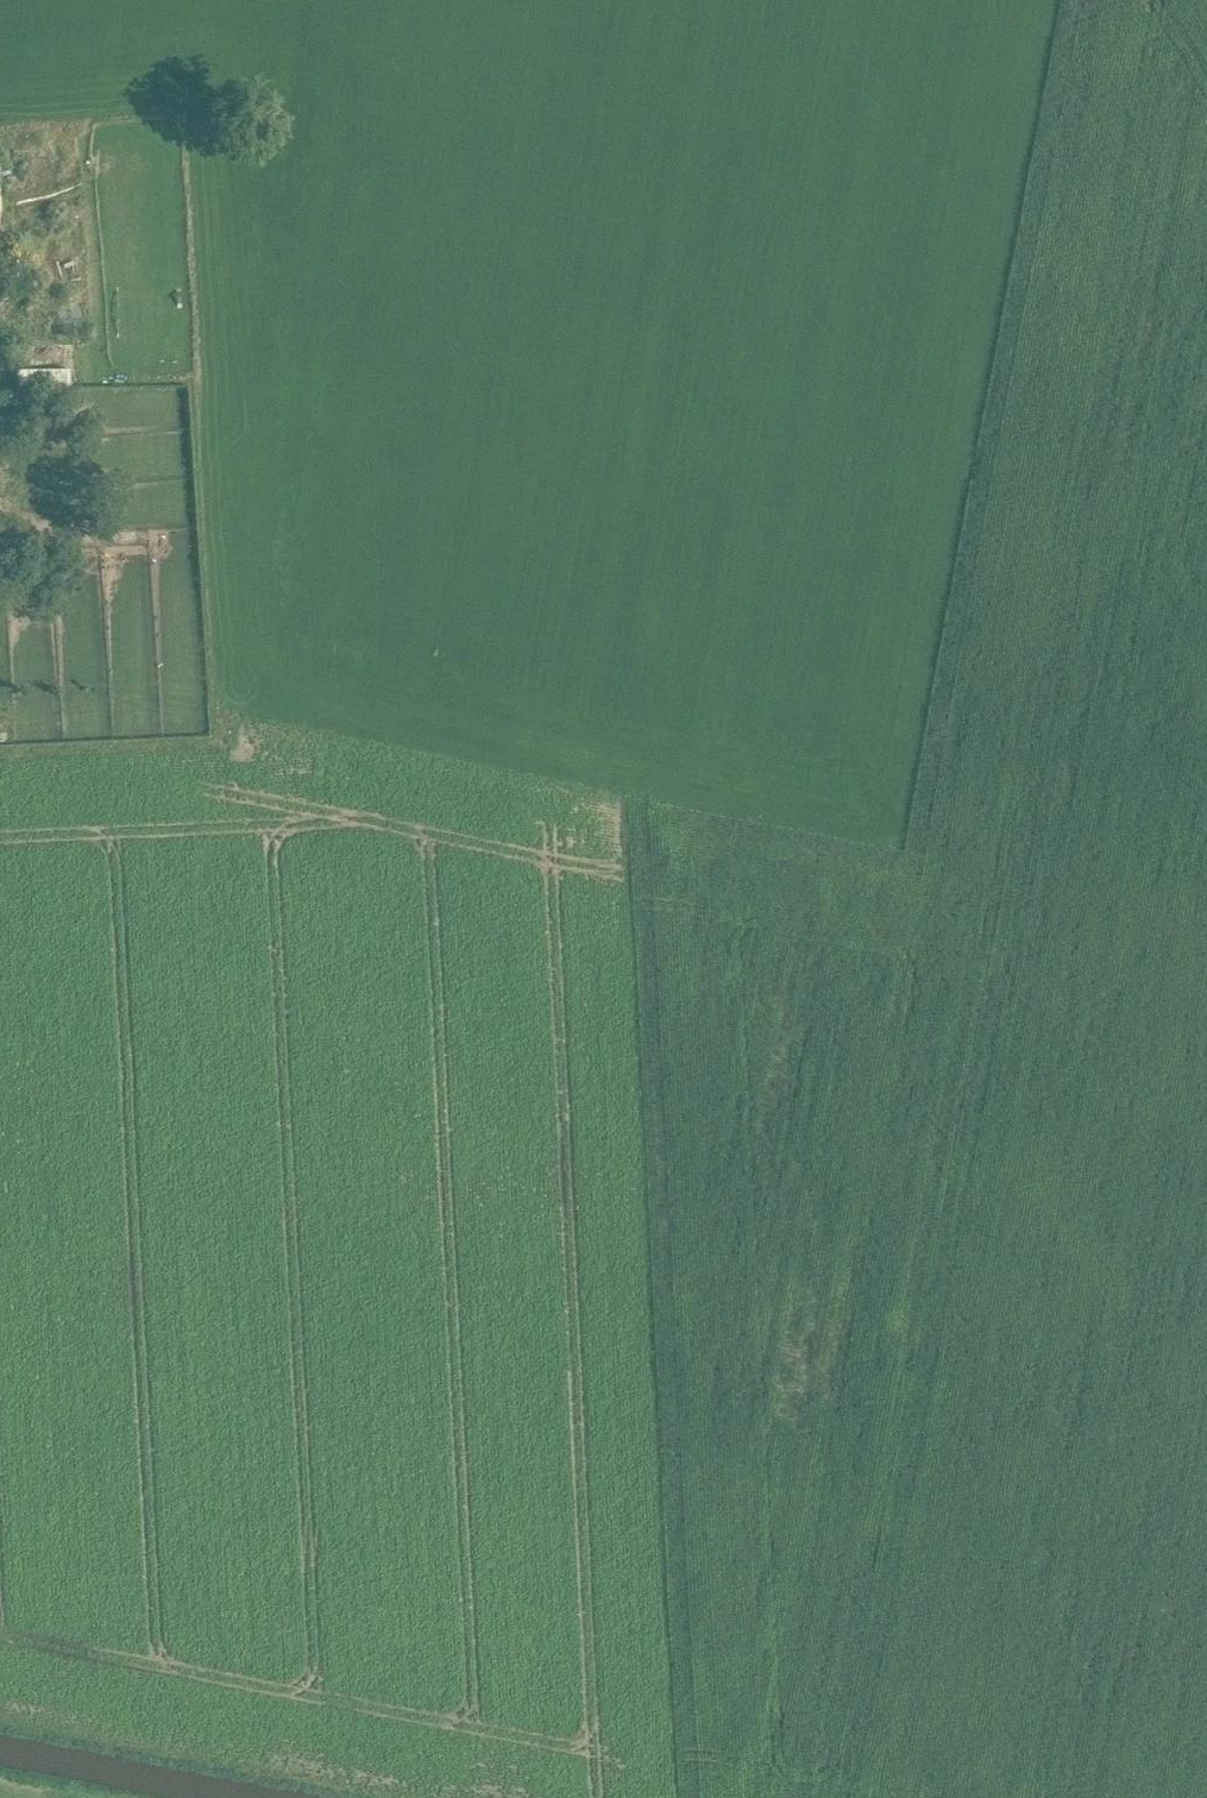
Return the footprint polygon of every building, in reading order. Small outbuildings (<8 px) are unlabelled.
[(71,372),(18,373),(18,386),(71,385),(71,372)]
